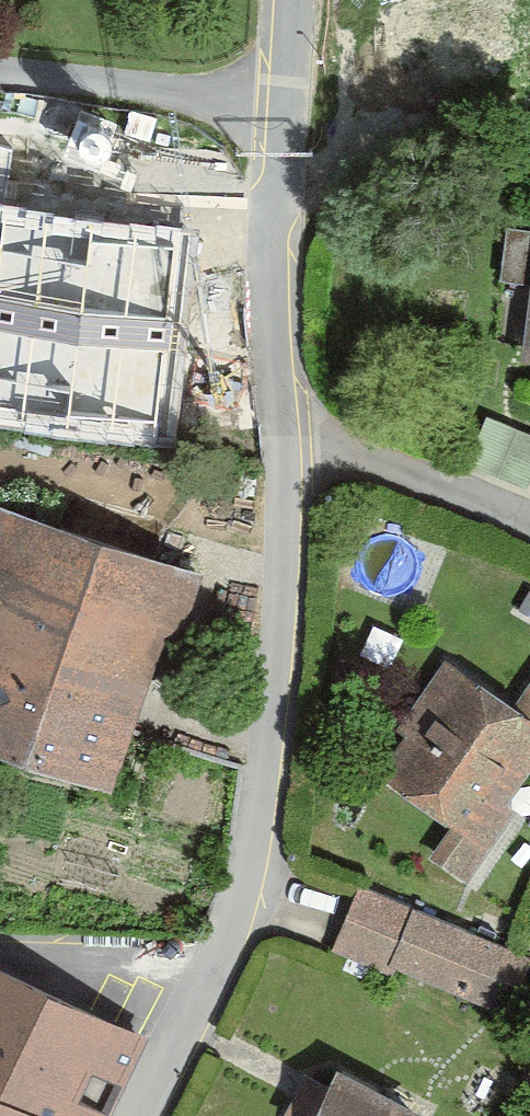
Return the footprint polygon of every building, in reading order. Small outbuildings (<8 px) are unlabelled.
[(0,180),(0,412),(171,426),(190,196),(0,180)] [(529,253),(519,375),(529,376),(529,253)] [(0,506),(0,785),(116,823),(199,571),(0,506)] [(436,668),(361,777),(445,834),(426,861),(459,884),(529,780),(529,653),(493,707),(436,668)] [(496,953),(354,897),(331,953),(473,1010),(496,953)] [(135,1050),(0,991),(0,1115),(106,1115),(135,1050)] [(325,1066),(304,1115),(396,1115),(403,1099),(325,1066)]
